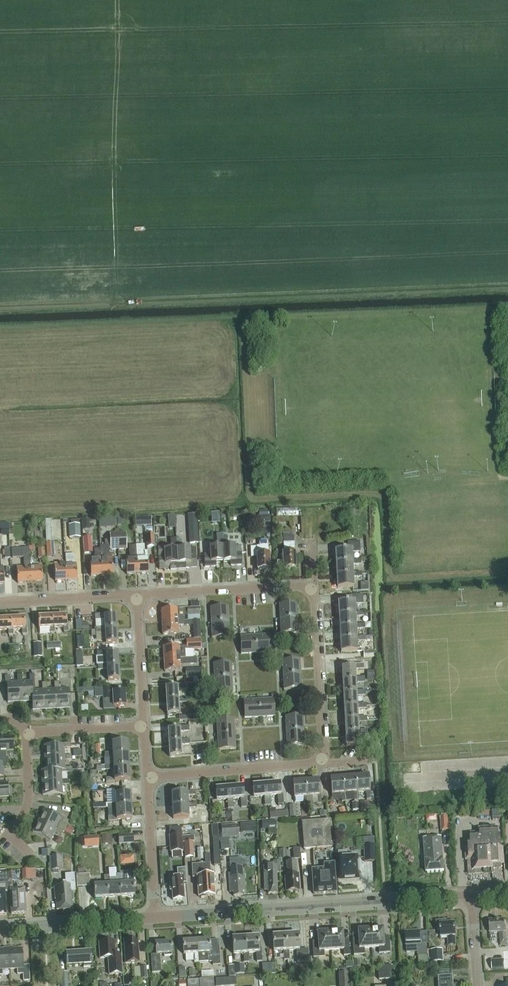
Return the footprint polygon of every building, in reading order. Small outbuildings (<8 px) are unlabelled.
[(276,518),(298,518),(297,510),(276,511),(276,518)] [(188,526),(197,525),(197,514),(188,515),(188,526)] [(151,517),(135,518),(136,526),(151,526),(151,517)] [(69,525),(70,538),(80,538),(80,525),(69,525)] [(117,534),(118,550),(126,549),(125,533),(117,534)] [(198,533),(189,534),(189,544),(198,544),(198,533)] [(110,550),(118,550),(117,534),(110,534),(110,550)] [(147,547),(154,547),(154,534),(146,534),(147,547)] [(222,535),(223,542),(224,562),(231,562),(231,565),(242,565),(242,553),(235,553),(235,546),(228,546),(227,535),(222,535)] [(294,536),(277,537),(277,545),(284,544),(284,553),(283,553),(283,560),(277,561),(277,567),(279,569),(284,568),(284,569),(296,568),(295,552),(294,552),(293,549),(295,549),(294,543),(294,536)] [(178,570),(177,545),(176,545),(176,539),(170,540),(171,546),(165,546),(165,548),(158,549),(159,569),(171,568),(171,570),(178,570)] [(90,540),(83,541),(83,551),(91,551),(90,540)] [(270,569),(269,542),(267,540),(262,540),(260,542),(260,547),(251,547),(252,557),(257,557),(258,570),(270,569)] [(216,562),(224,562),(223,542),(217,542),(217,547),(210,547),(210,554),(204,555),(205,567),(217,566),(216,562)] [(336,561),(352,561),(351,553),(360,552),(360,542),(348,542),(348,549),(335,550),(336,561)] [(46,544),(47,558),(54,557),(54,543),(52,543),(46,544)] [(177,545),(178,570),(186,570),(185,568),(197,567),(196,548),(190,549),(190,548),(182,548),(182,544),(177,545)] [(100,546),(100,549),(102,577),(113,576),(111,555),(109,555),(109,546),(100,546)] [(126,574),(138,573),(136,546),(129,546),(130,557),(125,557),(126,574)] [(149,573),(147,551),(143,551),(142,546),(136,546),(138,573),(149,573)] [(31,583),(30,567),(29,567),(28,549),(11,549),(12,559),(23,558),(24,568),(16,568),(17,584),(31,583)] [(91,577),(102,577),(100,549),(94,550),(95,560),(90,560),(91,577)] [(66,564),(65,564),(66,580),(77,580),(76,563),(75,563),(75,554),(65,555),(66,564)] [(337,574),(352,573),(352,565),(361,565),(360,560),(352,561),(336,561),(337,574)] [(65,564),(55,564),(56,581),(66,580),(65,564)] [(30,567),(31,583),(42,583),(41,567),(30,567)] [(352,573),(337,574),(337,588),(353,587),(353,578),(361,577),(361,572),(352,573)] [(360,583),(361,591),(369,591),(368,582),(360,583)] [(351,601),(338,602),(339,615),(355,614),(355,612),(354,605),(364,604),(363,595),(351,595),(351,601)] [(188,616),(200,615),(199,602),(191,602),(192,608),(187,608),(187,609),(188,616)] [(296,603),(279,604),(280,619),(297,618),(296,603)] [(228,606),(210,608),(211,623),(229,622),(228,606)] [(188,616),(187,609),(177,610),(162,610),(162,622),(183,621),(183,616),(188,616)] [(355,614),(339,615),(340,627),(355,626),(355,625),(355,617),(364,617),(363,612),(355,612),(355,614)] [(105,630),(116,630),(115,616),(104,617),(104,614),(94,615),(95,620),(97,620),(98,628),(105,627),(105,630)] [(66,616),(53,617),(53,627),(55,627),(64,627),(64,632),(69,632),(69,626),(67,627),(66,616)] [(53,617),(39,617),(39,628),(50,627),(51,632),(55,632),(55,627),(53,627),(53,617)] [(25,618),(11,619),(11,629),(14,629),(23,629),(23,634),(28,634),(27,628),(26,629),(25,618)] [(89,629),(88,621),(82,622),(82,618),(76,619),(77,629),(89,629)] [(297,618),(280,619),(281,633),(298,632),(297,618)] [(0,619),(0,630),(9,629),(9,634),(14,634),(14,629),(11,629),(11,619),(0,619)] [(199,620),(191,621),(193,639),(200,639),(199,620)] [(183,621),(162,622),(163,635),(178,633),(178,627),(184,626),(183,621)] [(229,622),(211,623),(212,638),(230,637),(229,622)] [(355,626),(340,627),(341,640),(356,639),(356,637),(356,629),(364,629),(364,624),(355,625),(355,626)] [(117,643),(116,630),(105,630),(105,627),(98,628),(95,628),(95,633),(105,633),(106,644),(117,643)] [(255,635),(240,636),(241,653),(256,653),(255,635)] [(271,635),(255,635),(256,653),(271,652),(271,635)] [(356,639),(341,640),(341,652),(357,651),(356,642),(365,641),(365,636),(356,637),(356,639)] [(186,640),(186,647),(186,650),(191,650),(201,650),(201,640),(186,640)] [(41,643),(33,643),(34,657),(41,657),(41,643)] [(191,658),(191,650),(186,650),(186,647),(178,647),(178,646),(163,647),(164,660),(191,658)] [(107,667),(118,666),(117,653),(106,654),(106,651),(96,652),(97,657),(99,657),(100,665),(107,664),(107,667)] [(196,658),(179,659),(164,660),(164,672),(180,671),(179,665),(196,664),(196,658)] [(300,659),(282,661),(283,675),(301,674),(300,659)] [(231,662),(214,663),(215,679),(232,678),(231,662)] [(119,680),(118,666),(107,667),(107,664),(100,665),(97,665),(97,671),(107,670),(108,681),(119,680)] [(355,666),(342,667),(343,680),(355,680),(355,678),(355,670),(364,669),(364,664),(355,665),(355,666)] [(201,668),(185,669),(186,677),(201,676),(201,668)] [(301,674),(283,675),(284,690),(301,689),(301,674)] [(22,675),(17,676),(17,683),(19,683),(20,702),(32,701),(32,682),(30,682),(23,682),(22,675)] [(33,710),(45,709),(44,690),(42,690),(35,691),(34,675),(29,675),(30,682),(32,682),(32,701),(33,710)] [(19,683),(17,683),(10,683),(10,676),(5,676),(6,684),(7,684),(7,686),(8,702),(20,702),(19,683)] [(355,680),(343,680),(343,694),(356,693),(356,691),(355,683),(365,683),(364,677),(355,678),(355,680)] [(232,678),(215,679),(216,694),(233,693),(232,678)] [(59,682),(55,683),(55,690),(57,689),(57,709),(70,708),(69,689),(60,689),(59,682)] [(47,683),(42,683),(42,690),(44,690),(45,709),(57,709),(57,689),(55,690),(48,690),(47,683)] [(177,687),(166,687),(166,701),(178,701),(178,698),(177,690),(187,689),(186,684),(177,684),(177,687)] [(105,687),(77,688),(77,695),(80,695),(82,692),(95,691),(94,690),(102,689),(105,689),(105,687)] [(103,698),(102,689),(94,690),(95,691),(95,698),(103,698)] [(109,693),(109,689),(105,689),(102,689),(103,699),(104,710),(114,709),(114,707),(125,706),(125,691),(112,692),(112,693),(109,693)] [(356,693),(343,694),(344,707),(357,706),(357,704),(356,696),(365,696),(365,690),(356,691),(356,693)] [(178,701),(166,701),(167,715),(178,714),(178,703),(187,703),(187,697),(178,698),(178,701)] [(274,699),(259,700),(260,717),(275,716),(274,699)] [(259,700),(244,701),(245,718),(260,717),(259,700)] [(366,709),(366,705),(366,704),(357,704),(357,706),(344,707),(345,720),(357,719),(357,717),(357,709),(366,709)] [(303,715),(286,716),(287,731),(304,730),(303,715)] [(357,719),(345,720),(346,733),(358,732),(358,730),(358,722),(367,722),(366,717),(357,717),(357,719)] [(234,718),(217,719),(218,735),(235,734),(234,718)] [(179,729),(168,730),(169,743),(180,742),(180,740),(179,732),(189,731),(189,726),(179,726),(179,729)] [(358,732),(346,733),(346,746),(359,746),(358,735),(367,735),(367,729),(358,730),(358,732)] [(304,730),(287,731),(288,746),(305,745),(304,730)] [(235,734),(218,735),(219,750),(236,749),(235,734)] [(3,775),(3,762),(6,762),(6,750),(13,750),(12,737),(0,737),(0,775),(3,775)] [(180,742),(169,743),(169,757),(181,756),(180,745),(189,745),(189,743),(189,739),(180,740),(180,742)] [(63,744),(44,745),(45,757),(64,756),(64,755),(64,748),(71,748),(70,742),(63,743),(63,744)] [(113,752),(105,753),(105,757),(113,757),(113,755),(128,754),(127,742),(112,742),(113,752)] [(113,765),(105,765),(105,770),(113,769),(113,768),(129,767),(128,754),(113,755),(113,757),(113,765)] [(64,756),(45,757),(46,770),(65,768),(64,760),(72,760),(71,755),(64,755),(64,756)] [(46,770),(41,770),(42,782),(62,781),(62,780),(61,773),(72,772),(72,767),(65,768),(46,770)] [(114,777),(106,778),(106,783),(114,782),(114,781),(129,780),(129,767),(113,768),(113,769),(114,777)] [(368,776),(356,777),(357,793),(358,793),(366,792),(367,800),(372,800),(371,791),(369,791),(368,776)] [(356,777),(343,778),(344,794),(346,794),(354,793),(354,801),(359,801),(358,793),(357,793),(356,777)] [(343,778),(330,779),(331,795),(341,794),(342,802),(346,802),(346,794),(344,794),(343,778)] [(62,781),(42,782),(43,795),(63,794),(62,785),(69,784),(69,779),(62,780),(62,781)] [(318,780),(306,781),(307,797),(309,797),(317,796),(317,804),(322,804),(321,795),(320,796),(318,780)] [(306,781),(293,782),(294,798),(304,797),(304,806),(309,805),(309,797),(307,797),(306,781)] [(280,783),(266,785),(267,796),(269,796),(277,795),(278,804),(284,804),(283,795),(281,795),(280,783)] [(266,785),(253,786),(254,797),(264,796),(265,806),(270,805),(269,796),(267,796),(266,785)] [(243,787),(229,788),(230,799),(232,799),(240,798),(241,808),(246,807),(246,798),(244,798),(243,787)] [(229,788),(215,789),(216,800),(227,799),(228,809),(233,808),(232,799),(230,799),(229,788)] [(187,792),(171,793),(172,806),(187,805),(187,804),(186,796),(195,795),(195,790),(186,791),(187,792)] [(115,803),(107,804),(107,809),(116,808),(116,807),(131,806),(130,793),(115,794),(115,803)] [(187,805),(172,806),(173,819),(188,818),(187,809),(196,808),(196,803),(187,804),(187,805)] [(116,816),(107,817),(108,821),(116,821),(116,820),(131,819),(131,806),(116,807),(116,808),(116,816)] [(44,810),(38,821),(55,829),(56,828),(59,821),(66,825),(68,820),(61,817),(60,818),(44,810)] [(304,849),(332,846),(329,819),(301,821),(304,849)] [(38,821),(33,832),(50,841),(54,832),(61,835),(63,831),(56,828),(55,829),(38,821)] [(262,829),(276,829),(276,821),(262,822),(262,829)] [(229,838),(239,837),(238,825),(221,826),(222,839),(223,839),(224,850),(230,850),(229,838)] [(65,832),(71,835),(73,829),(67,826),(65,832)] [(181,827),(169,827),(171,852),(183,852),(182,843),(182,837),(181,827)] [(469,850),(466,850),(467,859),(472,859),(472,870),(492,869),(492,864),(502,864),(501,840),(498,840),(497,829),(480,830),(480,834),(471,835),(471,842),(468,842),(469,850)] [(112,835),(102,836),(102,845),(112,844),(112,835)] [(132,835),(118,836),(118,844),(133,843),(132,835)] [(194,857),(193,842),(194,842),(194,836),(183,837),(183,843),(184,843),(185,858),(194,857)] [(57,837),(54,842),(59,845),(62,839),(57,837)] [(83,848),(98,847),(98,837),(83,838),(83,848)] [(426,873),(444,872),(441,838),(424,839),(426,873)] [(340,880),(357,878),(356,858),(346,859),(346,852),(338,853),(340,880)] [(51,870),(63,869),(62,855),(50,857),(51,870)] [(209,855),(204,855),(204,865),(206,896),(215,895),(214,881),(216,880),(216,877),(214,876),(213,875),(210,875),(209,864),(209,855)] [(273,866),(265,866),(265,890),(268,890),(269,894),(277,893),(276,873),(280,873),(279,861),(272,861),(273,866)] [(287,891),(299,891),(298,875),(297,875),(296,861),(286,862),(287,876),(286,876),(287,891)] [(334,864),(324,865),(324,869),(312,870),(314,894),(336,893),(334,864)] [(204,865),(191,866),(192,879),(197,878),(198,896),(199,896),(201,898),(205,897),(205,896),(206,896),(204,865)] [(177,878),(169,878),(170,891),(172,890),(173,900),(183,899),(182,884),(186,884),(185,868),(176,869),(177,878)] [(232,874),(228,874),(230,893),(233,893),(233,897),(242,896),(242,892),(245,892),(244,873),(241,873),(241,868),(232,869),(232,874)] [(130,874),(130,872),(122,873),(122,875),(123,897),(134,896),(133,883),(136,883),(135,874),(130,874)] [(7,882),(15,882),(15,873),(7,873),(7,882)] [(73,899),(73,891),(76,891),(74,874),(65,874),(65,881),(62,882),(63,886),(54,887),(55,898),(57,898),(58,910),(72,909),(71,900),(73,899)] [(110,897),(109,880),(109,875),(104,876),(104,885),(94,886),(94,899),(110,897)] [(123,897),(122,884),(122,875),(117,875),(117,879),(109,880),(110,897),(123,897)] [(11,914),(26,913),(25,888),(10,889),(11,914)] [(506,932),(507,932),(506,920),(489,921),(490,933),(500,933),(501,946),(507,946),(506,932)] [(446,921),(437,921),(437,930),(440,930),(441,937),(448,937),(448,946),(455,946),(455,936),(456,936),(455,923),(447,924),(446,921)] [(370,930),(371,948),(379,948),(379,954),(390,953),(389,939),(383,940),(383,929),(370,930)] [(364,949),(371,948),(370,930),(358,930),(358,941),(353,942),(354,955),(365,955),(364,949)] [(330,932),(331,951),(343,950),(344,956),(350,955),(349,942),(343,942),(342,931),(330,932)] [(421,931),(406,932),(407,953),(418,953),(418,957),(428,956),(427,944),(421,945),(421,931)] [(324,951),(331,951),(330,932),(317,933),(318,944),(312,944),(313,958),(324,957),(324,951)] [(298,934),(285,935),(287,950),(288,950),(296,950),(297,963),(309,962),(308,949),(300,950),(298,934)] [(285,935),(272,936),(273,952),(283,951),(284,960),(289,960),(288,950),(287,950),(285,935)] [(258,937),(245,938),(246,954),(249,953),(256,953),(257,962),(262,961),(261,952),(259,952),(258,937)] [(245,938),(232,939),(233,954),(243,954),(244,963),(249,962),(249,953),(246,954),(245,938)] [(125,964),(138,963),(137,939),(123,940),(125,964)] [(199,953),(199,963),(212,962),(213,965),(220,965),(219,952),(210,953),(209,939),(196,941),(197,954),(199,953)] [(194,963),(199,963),(199,953),(197,954),(196,941),(182,942),(184,955),(194,954),(194,963)] [(114,942),(99,943),(100,959),(108,959),(109,976),(122,975),(121,955),(115,955),(114,942)] [(156,954),(151,954),(151,966),(152,973),(161,973),(160,965),(160,955),(164,955),(164,956),(172,956),(171,942),(155,943),(156,954)] [(0,949),(0,975),(3,975),(2,969),(10,969),(9,948),(0,949)] [(22,948),(9,948),(10,969),(17,968),(17,974),(23,974),(23,965),(22,948)] [(433,961),(443,961),(443,949),(433,949),(433,961)] [(92,967),(91,952),(66,953),(66,965),(83,965),(83,967),(92,967)] [(428,956),(418,957),(419,964),(429,964),(428,956)] [(504,969),(504,959),(491,960),(492,970),(504,969)] [(244,965),(235,966),(235,974),(244,974),(244,965)] [(378,980),(392,979),(391,967),(392,966),(378,967),(378,980)] [(140,979),(147,979),(146,967),(133,968),(134,974),(140,974),(140,979)] [(348,973),(338,973),(339,985),(349,985),(348,973)] [(453,976),(438,977),(438,985),(454,985),(453,976)]
